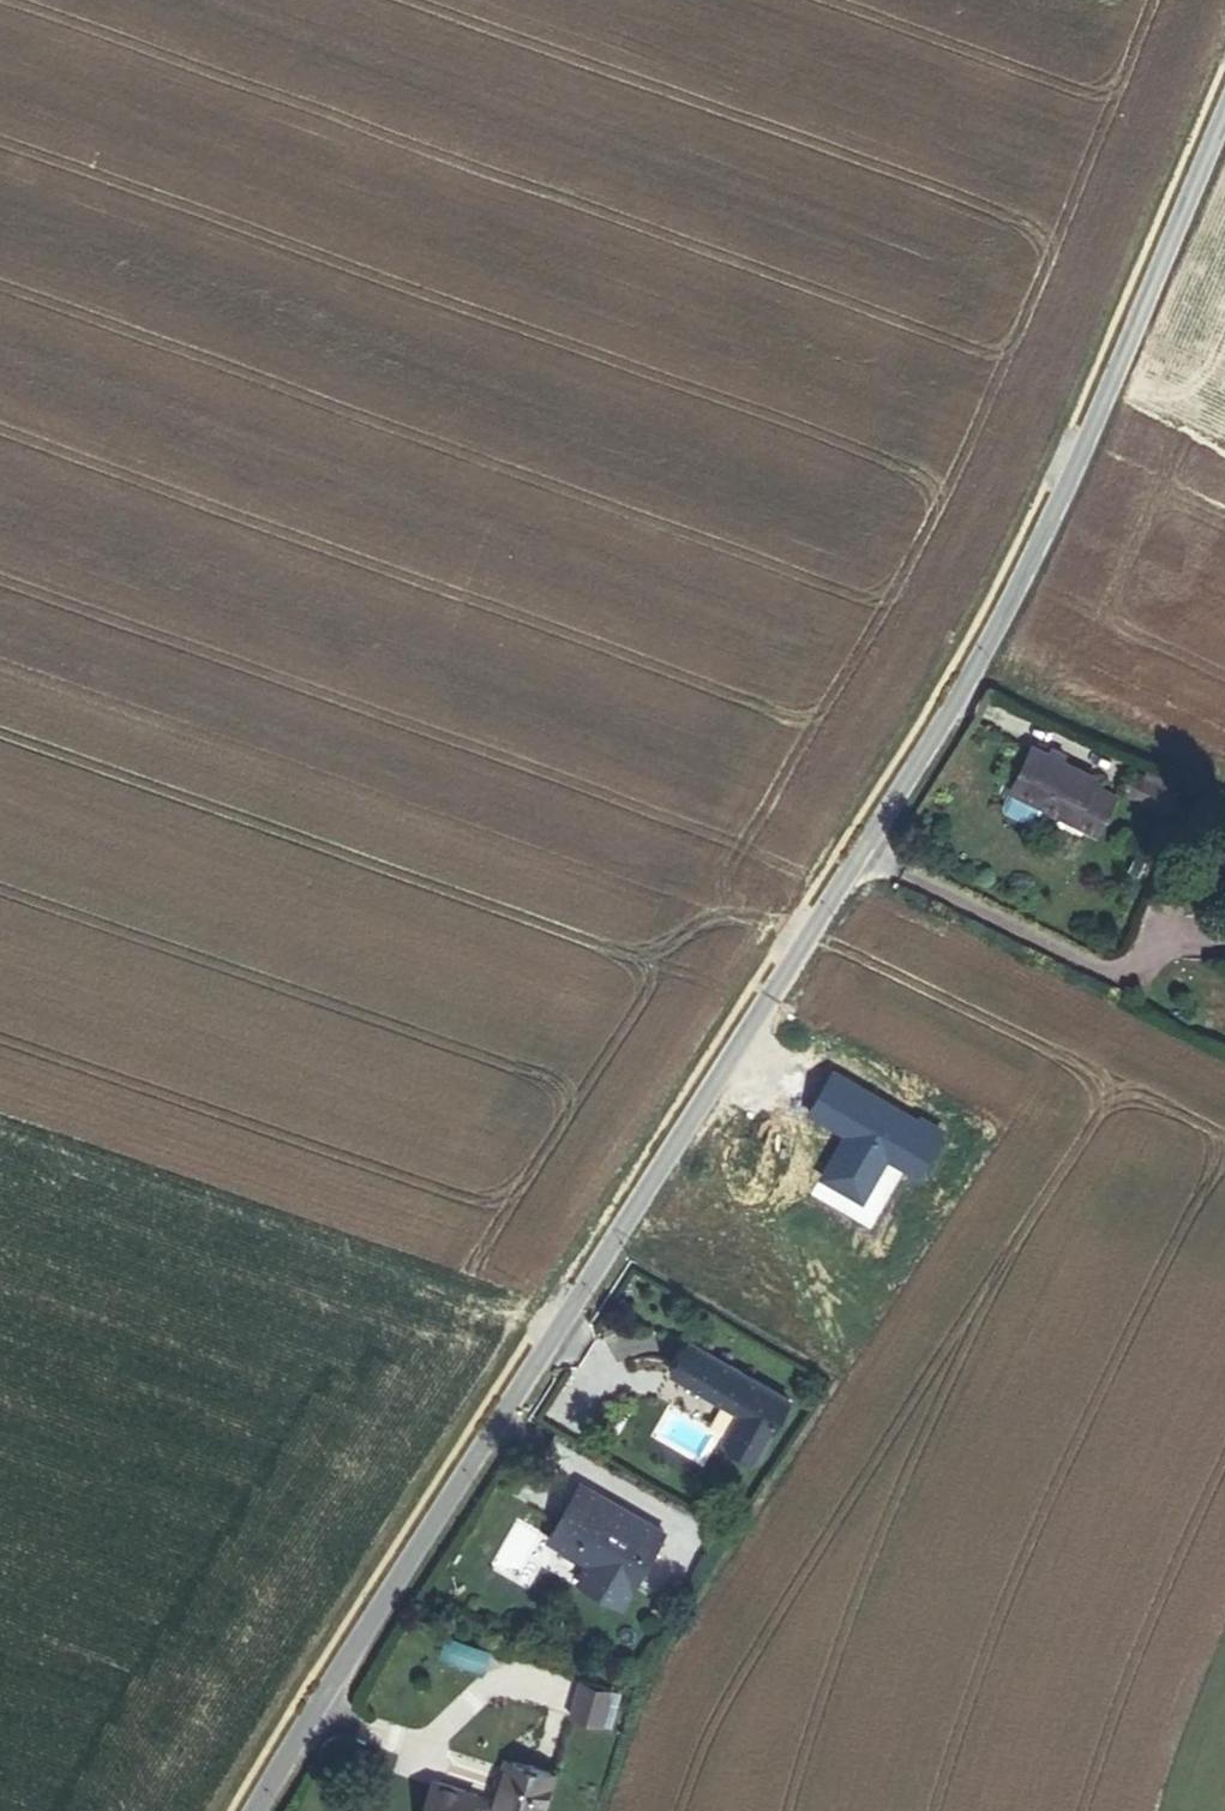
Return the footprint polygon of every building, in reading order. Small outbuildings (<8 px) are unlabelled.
[(1075,828),(1095,791),(1098,783),(1034,750),(1010,795),(1012,795),(1046,813),(1075,828)] [(1169,824),(1181,800),(1132,775),(1120,799),(1169,824)] [(1094,838),(1113,799),(1095,791),(1075,828),(1094,838)] [(1046,813),(1012,795),(1005,808),(1005,816),(1029,828),(1038,827),(1046,813)] [(768,1441),(796,1386),(693,1335),(679,1368),(742,1400),(731,1424),(768,1441)] [(656,1556),(672,1521),(594,1484),(583,1506),(570,1501),(554,1536),(595,1555),(588,1574),(637,1596),(646,1576),(635,1570),(643,1550),(656,1556)] [(448,1633),(439,1654),(482,1670),(490,1649),(448,1633)] [(608,1719),(620,1683),(589,1674),(577,1710),(608,1719)] [(565,1772),(520,1758),(509,1791),(500,1787),(497,1798),(478,1792),(480,1787),(441,1775),(431,1810),(433,1810),(472,1810),(476,1801),(494,1808),(493,1810),(553,1810),(565,1772)]
